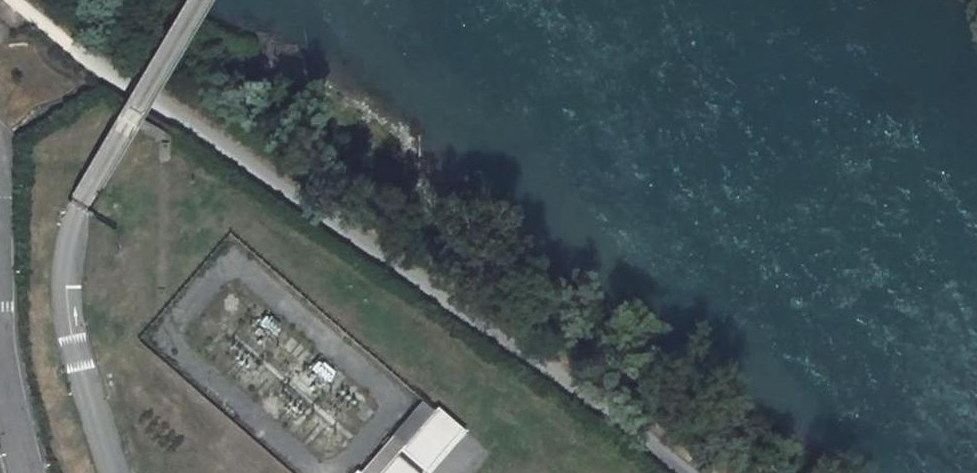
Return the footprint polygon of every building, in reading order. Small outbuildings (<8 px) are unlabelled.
[(422,401),(392,436),(403,446),(381,472),(426,472),(463,430),(437,408),(434,411),(422,401)]
